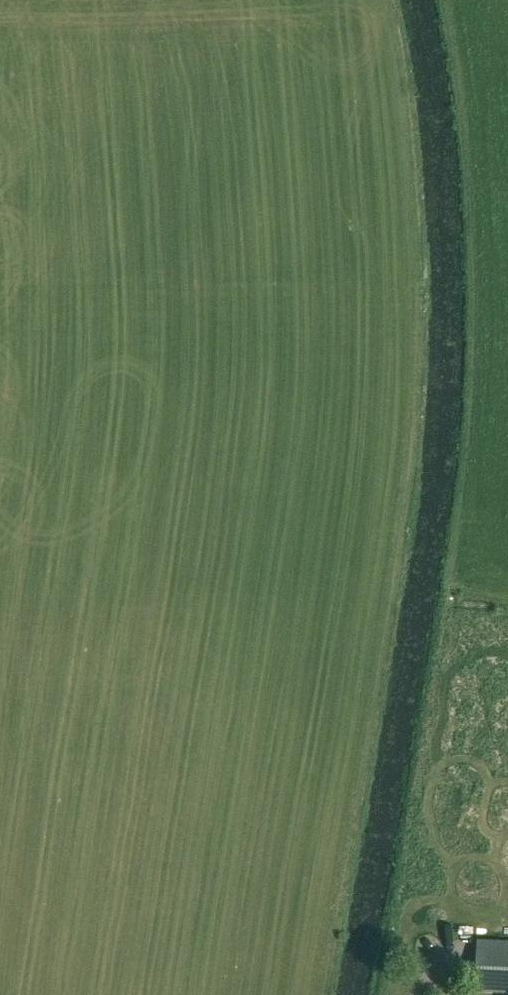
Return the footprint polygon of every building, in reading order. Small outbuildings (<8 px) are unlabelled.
[(507,987),(507,964),(476,964),(476,987),(507,987)]
